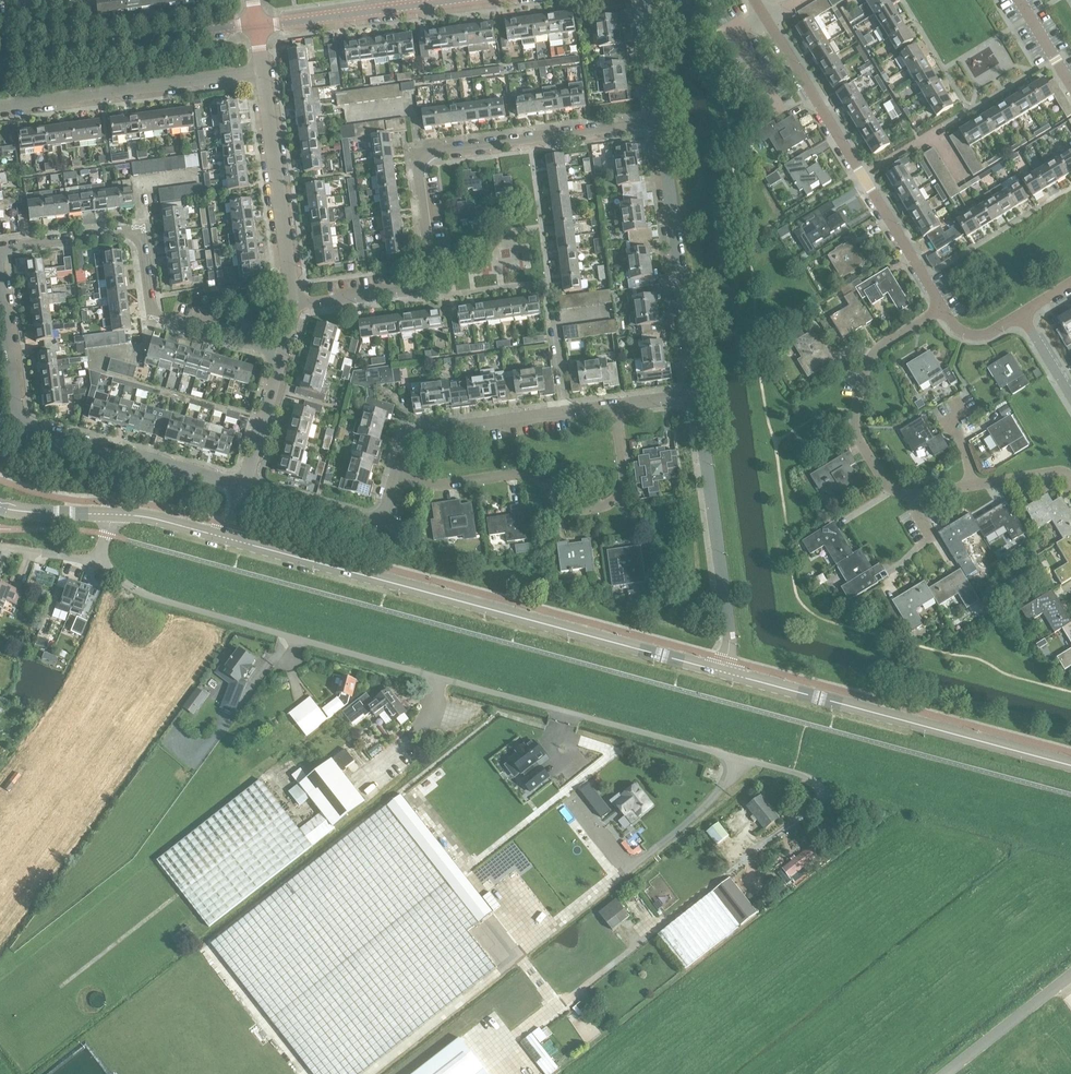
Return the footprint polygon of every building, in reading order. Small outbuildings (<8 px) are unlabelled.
[(110,0),(102,0),(96,1),(98,15),(112,13),(110,0)] [(124,0),(110,0),(112,13),(126,11),(124,0)] [(138,0),(124,0),(126,11),(140,9),(138,0)] [(153,0),(138,0),(140,9),(154,7),(153,0)] [(814,3),(822,15),(827,11),(820,0),(819,0),(814,3)] [(827,11),(833,8),(829,1),(828,0),(820,0),(827,11)] [(888,0),(873,0),(867,3),(874,15),(891,5),(888,0)] [(814,3),(809,6),(816,18),(822,15),(814,3)] [(898,17),(891,5),(874,15),(882,27),(898,17)] [(622,6),(599,9),(600,19),(595,19),(597,34),(620,31),(618,22),(621,22),(620,17),(623,16),(622,6)] [(809,6),(803,9),(810,21),(814,19),(814,20),(816,18),(809,6)] [(844,7),(841,9),(846,17),(849,14),(844,7)] [(798,13),(805,24),(810,21),(803,9),(798,13)] [(843,18),(838,10),(834,13),(839,20),(843,18)] [(560,15),(560,16),(563,41),(569,40),(568,34),(576,33),(574,13),(560,15)] [(563,41),(560,16),(560,15),(546,17),(549,37),(550,43),(563,41)] [(533,18),(533,20),(536,39),(549,37),(546,17),(533,18)] [(906,28),(898,17),(882,27),(889,39),(906,28)] [(536,39),(533,20),(533,18),(520,20),(522,40),(523,46),(537,45),(536,39)] [(797,29),(804,41),(821,31),(814,20),(814,19),(810,21),(805,24),(797,29)] [(506,22),(507,29),(500,30),(502,49),(510,48),(509,42),(522,40),(520,20),(506,22)] [(479,26),(479,27),(483,52),(489,51),(489,45),(496,44),(493,24),(479,26)] [(483,52),(479,27),(479,26),(466,28),(469,54),(483,52)] [(453,29),(453,31),(455,50),(468,48),(469,54),(466,28),(453,29)] [(913,41),(906,28),(889,39),(896,51),(913,41)] [(455,50),(453,31),(453,29),(439,31),(442,52),(455,50)] [(854,37),(850,30),(846,32),(851,39),(854,37)] [(859,30),(856,33),(860,40),(864,38),(859,30)] [(425,33),(426,40),(420,41),(422,60),(429,59),(429,53),(442,52),(439,31),(425,33)] [(604,48),(605,56),(628,53),(627,44),(625,45),(624,39),(621,39),(620,31),(597,34),(599,48),(604,48)] [(804,41),(812,53),(828,43),(821,31),(804,41)] [(399,37),(399,38),(402,57),(415,55),(413,35),(399,37)] [(402,57),(399,38),(399,37),(386,38),(388,59),(402,57)] [(372,40),(372,42),(375,61),(376,65),(380,65),(379,60),(388,59),(386,38),(372,40)] [(868,45),(864,38),(860,40),(865,48),(868,45)] [(375,61),(372,42),(372,40),(359,42),(362,62),(375,61)] [(302,41),(294,42),(295,50),(303,49),(302,41)] [(345,44),(346,51),(339,52),(342,71),(349,70),(348,64),(362,62),(359,42),(345,44)] [(812,53),(819,65),(836,55),(828,43),(812,53)] [(335,45),(329,46),(330,60),(337,59),(335,45)] [(864,53),(860,46),(856,48),(861,56),(864,53)] [(916,46),(900,57),(907,69),(924,58),(916,46)] [(307,49),(289,51),(291,65),(309,63),(307,49)] [(590,50),(583,51),(583,58),(591,58),(590,50)] [(628,53),(605,56),(606,65),(601,66),(602,68),(597,73),(598,81),(626,77),(625,69),(627,68),(627,64),(630,63),(628,53)] [(865,63),(869,61),(864,53),(861,56),(865,63)] [(819,65),(826,77),(843,67),(836,55),(819,65)] [(876,57),(872,60),(877,67),(880,65),(876,57)] [(931,70),(924,58),(907,69),(914,81),(931,70)] [(863,75),(874,68),(871,62),(870,63),(859,69),(863,75)] [(309,63),(291,65),(293,79),(311,76),(309,63)] [(885,72),(880,65),(877,67),(881,74),(885,72)] [(834,89),(850,79),(843,67),(826,77),(834,89)] [(938,82),(931,70),(914,81),(922,92),(938,82)] [(311,76),(293,79),(294,92),(313,90),(311,76)] [(883,84),(878,76),(874,78),(879,86),(883,84)] [(599,90),(605,93),(606,95),(610,94),(611,104),(635,100),(633,90),(630,90),(630,85),(627,86),(626,77),(598,81),(599,90)] [(1054,97),(1047,84),(1044,79),(1032,87),(1042,104),(1054,97)] [(1047,84),(1054,97),(1067,119),(1070,116),(1070,107),(1054,80),(1047,84)] [(946,94),(938,82),(922,92),(929,104),(946,94)] [(415,91),(414,84),(414,83),(401,85),(402,93),(415,91)] [(573,109),(586,107),(584,89),(583,83),(569,85),(570,91),(573,109)] [(887,91),(883,84),(879,86),(883,93),(887,91)] [(396,99),(395,85),(388,86),(390,99),(396,99)] [(395,85),(396,99),(403,98),(402,93),(401,85),(395,85)] [(837,95),(845,107),(861,97),(854,85),(837,95)] [(390,99),(388,86),(381,87),(383,100),(390,99)] [(375,88),(377,101),(383,100),(381,87),(375,88)] [(1032,87),(1020,94),(1030,111),(1042,104),(1032,87)] [(368,89),(370,102),(377,101),(375,88),(368,89)] [(362,90),(364,103),(370,102),(368,89),(362,90)] [(313,90),(294,92),(296,106),(314,103),(313,90)] [(355,91),(357,104),(364,103),(362,90),(355,91)] [(524,97),(516,98),(519,116),(532,114),(529,90),(523,91),(524,97)] [(529,90),(532,114),(546,113),(543,95),(536,96),(535,90),(529,90)] [(351,105),(357,104),(355,91),(349,92),(351,105)] [(559,111),(573,109),(570,91),(557,93),(559,111)] [(344,106),(351,105),(349,92),(342,92),(343,99),(344,106)] [(893,94),(898,101),(901,99),(897,92),(893,94)] [(546,113),(559,111),(557,93),(543,95),(546,113)] [(953,106),(946,94),(929,104),(936,117),(953,106)] [(1020,94),(1008,101),(1018,118),(1030,111),(1020,94)] [(845,107),(852,119),(869,109),(861,97),(845,107)] [(492,120),(506,118),(504,100),(490,102),(492,120)] [(897,107),(893,100),(889,102),(894,110),(897,107)] [(1008,101),(996,109),(1007,125),(1018,118),(1008,101)] [(492,120),(490,102),(476,103),(479,122),(492,120)] [(236,103),(216,105),(209,106),(211,118),(238,114),(238,113),(239,113),(238,110),(237,110),(236,103)] [(314,103),(296,106),(298,119),(316,117),(314,103)] [(479,122),(476,103),(463,105),(466,123),(479,122)] [(466,123),(463,105),(450,107),(452,125),(466,123)] [(452,125),(450,107),(436,109),(439,127),(452,125)] [(902,115),(897,107),(894,110),(898,117),(902,115)] [(177,111),(180,130),(189,129),(189,133),(194,132),(191,109),(177,111)] [(436,109),(423,111),(425,129),(439,127),(436,109)] [(852,119),(859,131),(876,120),(869,109),(852,119)] [(996,109),(984,116),(995,133),(1007,125),(996,109)] [(164,112),(166,132),(167,136),(172,135),(171,131),(180,130),(177,111),(164,112)] [(150,114),(153,133),(162,132),(162,137),(167,136),(166,132),(164,112),(150,114)] [(137,116),(139,135),(140,140),(145,139),(145,134),(153,133),(150,114),(137,116)] [(239,121),(238,114),(211,118),(212,128),(219,127),(239,124),(240,124),(240,121),(239,121)] [(908,117),(912,125),(916,123),(911,115),(908,117)] [(123,118),(126,137),(127,142),(135,140),(140,140),(139,135),(137,116),(123,118)] [(795,125),(797,123),(793,116),(768,131),(772,137),(770,138),(781,156),(807,140),(802,131),(800,133),(795,125)] [(972,123),(983,140),(995,133),(984,116),(972,123)] [(316,117),(298,119),(300,132),(324,129),(323,123),(317,124),(316,117)] [(123,118),(109,120),(112,139),(113,143),(118,143),(117,138),(126,137),(123,118)] [(399,119),(401,132),(408,132),(406,118),(399,119)] [(401,132),(399,119),(393,120),(394,133),(401,132)] [(393,120),(386,121),(388,134),(394,133),(393,120)] [(859,131),(866,143),(883,132),(876,120),(859,131)] [(102,145),(101,140),(99,121),(85,123),(88,142),(96,141),(97,145),(102,145)] [(380,122),(382,135),(388,134),(386,121),(380,122)] [(373,122),(367,123),(369,137),(372,136),(375,136),(373,122)] [(380,122),(373,122),(375,136),(382,135),(380,122)] [(79,143),(88,142),(85,123),(72,125),(74,144),(75,148),(80,148),(79,143)] [(367,123),(360,124),(362,137),(369,137),(367,123)] [(967,142),(971,147),(971,148),(983,140),(972,123),(960,131),(964,136),(967,142)] [(240,131),(239,124),(219,127),(220,138),(241,135),(241,134),(241,131),(240,131)] [(362,137),(360,124),(354,125),(355,138),(362,137)] [(908,134),(912,131),(907,124),(904,126),(908,134)] [(1041,129),(1043,133),(1051,128),(1049,124),(1041,129)] [(1065,124),(1058,128),(1061,133),(1068,129),(1065,124)] [(75,148),(74,144),(72,125),(58,127),(61,146),(67,145),(67,151),(75,151),(74,148),(75,148)] [(347,126),(348,133),(349,139),(355,138),(354,125),(347,126)] [(52,147),(61,146),(58,127),(45,129),(47,148),(48,152),(52,151),(52,147)] [(48,152),(47,148),(45,129),(31,130),(34,149),(42,148),(43,153),(48,152)] [(324,129),(300,132),(302,146),(320,143),(319,138),(325,137),(324,129)] [(1034,134),(1036,137),(1043,133),(1041,129),(1034,134)] [(1057,129),(1050,133),(1052,137),(1059,132),(1057,129)] [(25,151),(34,149),(31,130),(17,132),(20,151),(21,156),(25,155),(25,151)] [(950,137),(953,143),(964,136),(960,131),(950,137)] [(874,155),(891,144),(883,132),(866,143),(874,155)] [(756,133),(746,139),(750,146),(760,140),(756,133)] [(372,136),(374,150),(392,147),(390,134),(372,136)] [(241,142),(241,135),(220,138),(222,148),(216,149),(242,146),(242,145),(243,145),(242,142),(241,142)] [(953,143),(956,148),(967,142),(964,136),(953,143)] [(1018,144),(1020,147),(1027,143),(1025,139),(1018,144)] [(1033,143),(1036,147),(1043,142),(1040,139),(1033,143)] [(967,142),(956,148),(960,154),(971,147),(967,142)] [(303,159),(322,157),(320,143),(302,146),(303,159)] [(1033,143),(1026,148),(1028,152),(1036,147),(1033,143)] [(341,144),(333,145),(334,152),(342,151),(341,144)] [(1011,148),(1013,152),(1020,147),(1018,144),(1011,148)] [(642,155),(641,145),(612,149),(613,159),(614,158),(616,172),(639,169),(637,161),(640,161),(639,156),(642,155)] [(243,152),(242,146),(216,149),(216,154),(222,153),(223,159),(243,156),(244,156),(244,152),(243,152)] [(392,147),(374,150),(375,163),(388,162),(393,161),(392,147)] [(971,147),(960,154),(963,160),(974,153),(971,148),(971,147)] [(923,155),(927,160),(938,154),(934,148),(923,155)] [(1069,175),(1070,174),(1070,151),(1070,150),(1059,158),(1069,175)] [(808,151),(785,166),(800,192),(804,189),(808,196),(814,193),(811,187),(820,181),(823,187),(831,182),(831,181),(832,180),(831,180),(826,171),(824,173),(818,164),(810,169),(805,162),(812,158),(808,151)] [(112,163),(129,161),(128,153),(111,156),(112,163)] [(974,153),(963,160),(967,165),(977,158),(974,153)] [(1017,153),(1010,158),(1012,161),(1019,157),(1017,153)] [(191,155),(192,168),(199,167),(197,154),(191,155)] [(927,160),(930,166),(941,159),(938,154),(927,160)] [(996,162),(1003,157),(1001,154),(994,158),(996,162)] [(184,156),(186,169),(192,168),(191,155),(184,156)] [(547,157),(547,162),(549,171),(567,169),(565,155),(547,157)] [(178,157),(179,170),(186,169),(184,156),(178,157)] [(244,163),(243,156),(223,159),(225,169),(245,167),(245,166),(246,166),(245,163),(244,163)] [(171,158),(173,171),(179,170),(178,157),(171,158)] [(303,159),(304,162),(305,173),(323,171),(322,157),(303,159)] [(164,159),(166,172),(173,171),(171,158),(164,159)] [(977,158),(967,165),(970,171),(981,164),(977,158)] [(994,158),(989,162),(986,163),(989,167),(996,162),(994,158)] [(1005,166),(1012,162),(1012,161),(1010,158),(1002,162),(1005,166)] [(1059,158),(1047,165),(1057,182),(1069,175),(1059,158)] [(159,173),(166,172),(164,159),(157,160),(159,173)] [(930,166),(934,171),(944,165),(941,159),(930,166)] [(153,174),(159,173),(157,160),(151,161),(153,174)] [(146,175),(153,174),(151,161),(144,162),(146,175)] [(393,161),(388,162),(375,163),(377,177),(395,174),(393,161)] [(140,175),(138,162),(131,163),(133,176),(140,175)] [(138,162),(140,175),(146,175),(144,162),(138,162)] [(981,164),(970,171),(973,176),(984,170),(981,164)] [(934,171),(937,177),(948,170),(944,165),(934,171)] [(1047,165),(1035,173),(1045,190),(1057,182),(1047,165)] [(246,174),(245,167),(225,169),(226,180),(246,177),(247,177),(247,173),(246,174)] [(887,177),(895,189),(912,179),(904,167),(887,177)] [(567,169),(549,171),(550,185),(568,182),(567,169)] [(640,178),(639,169),(616,172),(618,187),(623,187),(624,195),(647,192),(646,182),(643,182),(642,177),(640,178)] [(933,176),(928,169),(925,171),(929,178),(933,176)] [(937,177),(940,183),(951,176),(948,170),(937,177)] [(480,173),(472,174),(469,174),(469,171),(463,172),(465,190),(474,189),(474,192),(483,190),(480,173)] [(777,172),(765,179),(767,182),(778,175),(777,172)] [(1035,173),(1023,180),(1033,197),(1045,190),(1035,173)] [(397,188),(395,174),(377,177),(379,190),(397,188)] [(500,179),(500,176),(494,176),(496,194),(505,193),(505,196),(514,195),(512,177),(500,179)] [(940,183),(944,188),(955,182),(951,176),(940,183)] [(247,184),(246,177),(226,180),(227,191),(248,188),(248,187),(249,187),(248,184),(247,184)] [(967,184),(970,187),(981,181),(978,177),(967,184)] [(895,189),(902,201),(919,191),(912,179),(895,189)] [(132,209),(133,207),(134,207),(130,180),(117,182),(120,208),(125,208),(126,210),(132,209)] [(104,184),(107,210),(120,208),(117,182),(112,183),(113,190),(105,191),(104,184)] [(568,182),(550,185),(552,198),(570,196),(568,182)] [(947,194),(958,187),(955,182),(944,188),(947,194)] [(325,183),(307,186),(309,200),(327,197),(325,183)] [(1028,201),(1017,183),(1005,191),(1015,208),(1028,201)] [(91,186),(94,212),(107,210),(104,184),(91,186)] [(959,189),(961,193),(970,187),(967,184),(959,189)] [(194,186),(196,199),(203,198),(201,185),(194,186)] [(943,192),(938,185),(934,187),(939,195),(943,192)] [(78,187),(81,214),(94,212),(91,186),(86,186),(87,194),(79,195),(78,187)] [(187,187),(189,200),(196,199),(194,186),(187,187)] [(66,197),(68,215),(81,214),(78,187),(65,189),(66,197)] [(182,201),(189,200),(187,187),(180,188),(182,201)] [(958,187),(947,194),(951,199),(961,193),(959,189),(958,187)] [(175,202),(182,201),(180,188),(173,189),(175,202)] [(399,201),(397,188),(379,190),(381,203),(399,201)] [(53,198),(55,217),(68,215),(66,197),(65,189),(60,190),(61,197),(53,198)] [(168,203),(175,202),(173,189),(166,190),(168,203)] [(160,203),(168,203),(166,190),(159,191),(160,203)] [(902,201),(909,213),(926,203),(919,191),(902,201)] [(1003,215),(1015,208),(1005,191),(993,198),(1003,215)] [(39,193),(43,219),(55,217),(53,198),(53,193),(44,195),(44,192),(39,193)] [(648,201),(647,192),(624,195),(625,204),(620,205),(621,211),(616,211),(617,220),(622,219),(645,216),(644,207),(646,207),(645,202),(648,201)] [(944,202),(947,200),(943,192),(939,195),(944,202)] [(9,200),(2,201),(1,193),(0,193),(0,206),(10,205),(9,200)] [(27,202),(29,221),(43,219),(39,193),(34,193),(35,201),(27,202)] [(570,196),(552,198),(554,212),(581,208),(572,209),(570,196)] [(329,211),(327,197),(309,200),(311,213),(329,211)] [(991,223),(1003,215),(993,198),(981,206),(991,223)] [(250,201),(229,203),(231,214),(251,212),(251,211),(252,211),(251,208),(250,201)] [(401,214),(399,201),(381,203),(383,217),(401,214)] [(162,216),(163,216),(164,223),(183,221),(181,202),(161,205),(162,212),(162,213),(161,213),(162,216)] [(24,216),(22,203),(16,204),(18,217),(24,216)] [(470,223),(478,222),(476,204),(464,206),(464,203),(458,203),(460,221),(469,220),(470,223)] [(909,213),(916,225),(933,215),(926,203),(909,213)] [(979,230),(991,223),(981,206),(969,213),(979,230)] [(581,208),(554,212),(556,225),(574,222),(573,218),(582,216),(581,208)] [(334,210),(329,211),(311,213),(313,226),(331,224),(335,223),(334,210)] [(798,223),(801,229),(811,245),(833,232),(828,224),(827,225),(818,211),(798,223)] [(252,218),(251,212),(231,214),(232,225),(252,222),(253,222),(253,218),(252,218)] [(957,220),(960,224),(966,234),(968,237),(979,230),(969,213),(957,220)] [(403,228),(401,214),(383,217),(385,230),(403,228)] [(927,235),(927,236),(941,227),(933,215),(916,225),(924,237),(927,235)] [(646,225),(645,216),(622,219),(624,234),(629,233),(630,242),(653,239),(652,229),(649,229),(649,224),(646,225)] [(163,227),(164,227),(165,234),(185,231),(183,221),(164,223),(164,224),(163,224),(163,227)] [(253,229),(252,222),(232,225),(233,235),(254,233),(254,232),(255,232),(254,229),(253,229)] [(574,222),(556,225),(558,238),(576,236),(574,222)] [(333,237),(331,224),(313,226),(315,240),(333,237)] [(937,252),(966,234),(960,224),(945,234),(941,228),(941,227),(927,236),(937,252)] [(386,244),(404,241),(403,228),(385,230),(386,244)] [(165,238),(165,237),(166,244),(186,242),(185,231),(165,234),(164,234),(165,238)] [(255,239),(254,233),(233,235),(235,246),(255,243),(256,243),(256,239),(255,239)] [(576,236),(558,238),(559,252),(577,249),(576,236)] [(316,253),(334,251),(333,237),(315,240),(316,253)] [(655,248),(653,239),(630,242),(631,251),(627,251),(629,266),(651,263),(650,254),(653,254),(652,249),(655,248)] [(166,248),(167,248),(168,255),(188,252),(192,251),(191,241),(186,242),(166,244),(166,245),(165,245),(166,248)] [(386,244),(388,258),(406,255),(404,241),(386,244)] [(841,278),(866,262),(853,241),(828,256),(841,278)] [(256,250),(255,243),(235,246),(236,256),(257,254),(257,253),(257,250),(256,250)] [(817,252),(814,247),(806,252),(809,257),(817,252)] [(577,249),(559,252),(561,265),(579,263),(577,249)] [(318,267),(336,265),(342,264),(340,251),(334,251),(316,253),(318,267)] [(96,268),(122,265),(120,252),(94,255),(96,268)] [(167,259),(168,259),(169,265),(189,263),(188,252),(168,255),(167,255),(167,259)] [(806,252),(800,255),(803,260),(809,257),(806,252)] [(936,253),(927,258),(933,268),(942,263),(936,253)] [(238,267),(258,264),(259,264),(258,260),(257,260),(257,254),(236,256),(238,267)] [(70,258),(63,259),(65,272),(72,271),(70,258)] [(377,260),(369,261),(370,270),(378,269),(377,260)] [(43,261),(25,263),(27,277),(57,273),(56,268),(44,270),(43,261)] [(171,276),(191,273),(189,263),(169,265),(169,266),(168,266),(169,269),(170,269),(171,276)] [(563,279),(581,276),(579,263),(561,265),(563,279)] [(652,271),(651,263),(629,266),(632,289),(660,285),(658,276),(656,276),(655,271),(652,271)] [(259,271),(258,264),(238,267),(239,277),(232,278),(233,284),(251,282),(250,276),(259,275),(259,274),(260,274),(260,271),(259,271)] [(105,280),(124,278),(122,265),(96,268),(96,273),(104,273),(105,280)] [(888,268),(862,284),(859,279),(852,283),(856,290),(862,300),(867,297),(872,306),(885,298),(883,296),(888,294),(899,312),(911,305),(895,280),(894,281),(887,270),(889,269),(888,268)] [(78,271),(75,271),(75,272),(77,284),(86,283),(85,270),(78,271)] [(29,290),(46,287),(51,287),(51,279),(57,278),(57,273),(27,277),(29,290)] [(170,280),(171,280),(172,287),(199,283),(198,278),(192,279),(191,273),(171,276),(170,276),(170,280)] [(563,279),(565,292),(583,290),(581,276),(563,279)] [(99,294),(125,291),(124,278),(105,280),(106,288),(98,289),(99,294)] [(853,292),(856,290),(852,283),(841,290),(845,297),(844,297),(849,306),(830,318),(843,339),(873,320),(866,307),(863,309),(853,292)] [(661,295),(660,285),(632,289),(633,298),(635,312),(658,309),(656,301),(659,301),(658,295),(661,295)] [(31,303),(48,300),(60,299),(59,294),(53,295),(51,287),(46,287),(29,290),(31,303)] [(604,291),(606,304),(613,303),(611,290),(604,291)] [(108,306),(127,304),(125,291),(99,294),(100,300),(107,298),(108,306)] [(598,292),(600,305),(606,304),(604,291),(598,292)] [(592,293),(594,306),(600,305),(598,292),(592,293)] [(585,294),(587,307),(594,306),(592,293),(585,294)] [(579,295),(581,308),(587,307),(585,294),(579,295)] [(566,296),(568,309),(574,308),(572,295),(566,296)] [(572,295),(574,308),(581,308),(579,295),(572,295)] [(559,297),(561,310),(568,309),(566,296),(559,297)] [(539,297),(525,299),(528,317),(542,315),(539,297)] [(32,316),(50,313),(49,305),(61,304),(60,299),(48,300),(31,303),(32,316)] [(525,299),(512,301),(514,319),(528,317),(525,299)] [(512,301),(499,303),(501,321),(514,319),(512,301)] [(499,303),(485,305),(488,323),(501,321),(499,303)] [(103,320),(129,317),(127,304),(108,306),(103,307),(104,315),(102,315),(103,320)] [(485,305),(472,307),(474,325),(488,323),(485,305)] [(472,307),(458,308),(459,317),(452,318),(455,335),(462,334),(461,326),(474,325),(472,307)] [(659,318),(658,309),(635,312),(637,327),(641,327),(642,335),(666,332),(665,322),(662,323),(661,317),(659,318)] [(441,311),(427,313),(430,331),(443,329),(441,311)] [(1066,315),(1058,320),(1062,327),(1056,330),(1067,348),(1070,345),(1070,340),(1069,337),(1070,336),(1070,314),(1070,312),(1066,315)] [(50,313),(32,316),(34,329),(64,325),(63,320),(51,322),(50,313)] [(427,313),(414,315),(416,333),(430,331),(427,313)] [(414,315),(400,316),(403,334),(416,333),(414,315)] [(400,316),(387,318),(389,336),(403,334),(400,316)] [(117,332),(124,331),(130,330),(129,317),(103,320),(103,325),(111,325),(112,333),(117,332)] [(387,318),(373,320),(376,338),(389,336),(387,318)] [(373,320),(360,322),(362,340),(376,338),(373,320)] [(610,334),(617,333),(615,320),(609,321),(610,334)] [(602,322),(604,335),(610,334),(609,321),(602,322)] [(596,323),(597,336),(604,335),(602,322),(596,323)] [(316,336),(317,337),(336,342),(339,328),(320,323),(316,336)] [(589,324),(591,337),(597,336),(596,323),(589,324)] [(583,325),(585,338),(591,337),(589,324),(583,325)] [(44,341),(44,348),(59,346),(58,339),(53,340),(52,331),(64,330),(64,325),(34,329),(36,342),(44,341)] [(577,326),(578,339),(585,338),(583,325),(577,326)] [(570,327),(572,340),(578,339),(577,326),(570,327)] [(572,340),(570,327),(564,327),(565,340),(572,340)] [(117,332),(119,345),(126,345),(124,331),(117,332)] [(790,338),(793,343),(802,358),(798,360),(808,377),(834,361),(826,347),(824,348),(813,331),(805,336),(802,331),(790,338)] [(111,333),(113,346),(119,345),(117,332),(112,333),(111,333)] [(667,342),(666,332),(642,335),(644,344),(639,344),(640,350),(634,351),(635,360),(642,359),(664,356),(663,348),(665,347),(664,342),(667,342)] [(104,334),(106,347),(113,346),(111,333),(104,334)] [(86,349),(93,349),(100,348),(98,334),(84,336),(86,349)] [(104,334),(98,334),(100,348),(106,347),(104,334)] [(336,342),(317,337),(316,336),(312,349),(332,355),(336,342)] [(531,338),(531,344),(545,342),(545,336),(531,338)] [(146,357),(147,357),(145,364),(157,368),(159,361),(164,343),(152,339),(146,357)] [(353,339),(351,346),(357,348),(359,341),(353,339)] [(164,343),(159,361),(157,368),(162,369),(170,371),(177,346),(164,343)] [(40,369),(57,366),(71,364),(81,363),(80,358),(57,361),(55,353),(60,352),(59,346),(44,348),(45,354),(38,355),(40,369)] [(190,350),(177,346),(170,371),(171,368),(179,370),(177,374),(182,375),(190,350)] [(349,353),(356,354),(357,348),(351,346),(349,353)] [(309,362),(310,363),(329,368),(332,355),(312,349),(309,362)] [(202,353),(190,350),(182,375),(188,377),(189,373),(196,375),(202,353)] [(951,385),(957,381),(949,368),(943,372),(930,351),(907,365),(920,387),(929,381),(934,389),(947,380),(951,385)] [(215,357),(202,353),(196,375),(197,372),(205,374),(203,381),(208,382),(215,357)] [(1013,395),(1029,385),(1011,354),(988,368),(1001,390),(1007,386),(1013,395)] [(665,365),(664,356),(642,359),(644,372),(640,373),(642,383),(672,379),(671,369),(668,369),(668,364),(665,365)] [(227,360),(215,357),(208,382),(213,384),(214,381),(221,384),(227,360)] [(107,372),(114,374),(117,361),(111,359),(107,372)] [(235,382),(240,364),(227,360),(221,384),(223,379),(230,381),(228,388),(226,393),(231,394),(233,389),(235,382)] [(609,385),(610,388),(620,386),(617,363),(608,364),(607,360),(592,362),(595,384),(604,383),(604,386),(609,385)] [(117,361),(114,374),(120,376),(124,363),(117,361)] [(329,368),(310,363),(309,362),(305,375),(325,381),(329,368)] [(587,385),(595,384),(592,362),(578,364),(578,365),(569,366),(572,393),(583,391),(582,389),(587,388),(587,385)] [(124,363),(120,376),(126,377),(130,365),(124,363)] [(57,366),(40,369),(41,381),(64,378),(63,370),(70,370),(69,367),(72,367),(71,364),(57,366)] [(253,368),(240,364),(235,382),(233,389),(238,391),(240,384),(248,386),(253,368)] [(130,365),(126,377),(133,379),(137,366),(130,365)] [(390,415),(393,415),(396,406),(377,401),(375,387),(395,384),(393,366),(355,372),(351,385),(368,389),(369,398),(367,398),(365,408),(366,408),(362,421),(384,427),(386,419),(389,420),(390,415)] [(545,394),(546,397),(556,395),(552,372),(543,373),(543,368),(528,370),(531,393),(540,392),(540,395),(545,394)] [(499,400),(499,403),(509,401),(505,378),(505,372),(495,373),(495,369),(481,371),(482,377),(485,399),(493,398),(494,401),(499,400)] [(1038,369),(1033,373),(1037,379),(1042,376),(1038,369)] [(531,393),(528,370),(514,372),(514,377),(505,378),(509,401),(518,400),(518,398),(523,397),(523,394),(531,393)] [(106,404),(108,396),(96,392),(97,387),(101,374),(89,371),(91,386),(86,404),(91,406),(88,417),(96,420),(96,421),(100,423),(101,421),(106,404)] [(342,379),(349,380),(350,374),(344,372),(342,379)] [(298,388),(296,394),(307,397),(325,402),(328,390),(323,388),(325,381),(305,375),(302,389),(298,388)] [(476,401),(485,399),(482,377),(467,379),(468,383),(459,385),(462,408),(472,407),(472,404),(477,403),(476,401)] [(43,394),(61,392),(72,391),(72,386),(65,387),(64,378),(41,381),(43,394)] [(435,384),(438,406),(447,405),(447,407),(452,407),(453,409),(462,408),(459,385),(458,381),(435,384)] [(430,407),(438,406),(435,384),(435,383),(420,385),(421,390),(412,391),(415,414),(425,413),(425,410),(430,410),(430,407)] [(67,396),(73,395),(73,396),(85,395),(87,389),(72,391),(61,392),(43,394),(45,408),(69,405),(67,396)] [(192,391),(190,396),(202,399),(203,394),(192,391)] [(171,399),(189,404),(190,400),(173,395),(171,399)] [(106,404),(101,421),(109,423),(108,425),(113,426),(121,399),(116,398),(113,406),(106,404)] [(126,430),(131,411),(133,403),(128,401),(128,404),(120,402),(121,399),(113,426),(114,425),(121,427),(121,428),(126,430)] [(297,406),(296,411),(293,420),(313,425),(317,412),(322,414),(324,406),(306,401),(304,408),(297,406)] [(919,410),(925,407),(923,402),(919,401),(915,404),(919,410)] [(126,430),(126,428),(134,430),(133,432),(138,433),(146,406),(141,405),(140,407),(133,405),(133,403),(131,411),(126,430)] [(1008,405),(998,411),(1002,417),(1012,412),(1008,405)] [(139,433),(139,432),(147,434),(146,436),(151,437),(154,428),(160,430),(165,412),(154,408),(151,417),(144,415),(146,406),(138,433),(139,433)] [(227,410),(225,417),(238,421),(240,414),(227,410)] [(167,432),(165,439),(173,441),(172,443),(177,444),(183,425),(185,417),(180,415),(165,412),(160,430),(167,432)] [(1001,452),(1023,438),(1010,416),(987,430),(1001,452)] [(178,442),(185,444),(185,446),(190,448),(198,420),(192,419),(185,417),(183,425),(177,444),(178,442)] [(934,457),(949,448),(941,434),(936,437),(923,417),(900,431),(913,453),(922,447),(924,447),(926,448),(927,448),(928,447),(934,457)] [(210,424),(198,420),(190,448),(191,446),(198,448),(197,450),(202,451),(208,432),(210,424)] [(290,433),(291,433),(310,438),(313,425),(293,420),(290,433)] [(382,436),(384,427),(362,421),(358,420),(354,434),(357,434),(354,444),(360,445),(383,452),(386,442),(383,441),(385,436),(382,436)] [(210,424),(208,432),(202,451),(203,451),(203,449),(210,451),(210,453),(215,455),(222,429),(223,427),(218,426),(210,424)] [(222,429),(215,455),(216,453),(223,455),(223,457),(228,458),(231,448),(237,450),(242,434),(235,432),(236,431),(230,430),(230,431),(222,429)] [(338,429),(335,438),(344,440),(346,432),(338,429)] [(310,438),(291,433),(290,433),(286,446),(306,451),(310,438)] [(331,444),(333,437),(327,435),(325,442),(331,444)] [(323,449),(330,451),(331,444),(325,442),(323,449)] [(378,460),(381,461),(383,452),(360,445),(358,454),(354,452),(350,467),(372,473),(374,465),(376,465),(378,460)] [(283,459),(284,459),(303,464),(306,451),(286,446),(283,459)] [(666,453),(665,447),(644,450),(645,458),(642,462),(634,463),(637,485),(643,484),(643,489),(649,488),(650,494),(660,492),(659,482),(664,481),(664,476),(669,475),(668,469),(679,468),(677,451),(666,453)] [(858,491),(866,485),(858,472),(855,473),(850,467),(857,463),(850,451),(844,455),(843,455),(811,475),(820,490),(827,485),(838,503),(850,495),(847,490),(854,485),(858,491)] [(303,464),(284,459),(283,459),(279,472),(299,478),(303,464)] [(945,459),(939,462),(943,469),(949,466),(945,459)] [(320,462),(318,468),(324,470),(326,463),(320,462)] [(370,481),(372,473),(350,467),(346,480),(342,479),(340,489),(371,497),(373,487),(371,487),(372,482),(370,481)] [(316,475),(323,477),(324,470),(318,468),(316,475)] [(1023,486),(1017,490),(1021,498),(1028,494),(1023,486)] [(1070,535),(1070,513),(1067,506),(1065,508),(1059,499),(1051,504),(1044,494),(1024,506),(1030,516),(1038,529),(1052,520),(1064,539),(1056,544),(1070,535)] [(447,540),(447,536),(465,533),(466,540),(477,538),(472,503),(458,505),(458,501),(442,503),(433,504),(435,522),(433,523),(436,542),(447,540)] [(999,509),(997,507),(975,521),(970,513),(985,538),(1004,526),(1013,541),(1026,533),(1008,504),(999,509)] [(491,526),(489,527),(490,536),(506,534),(508,542),(526,540),(522,519),(525,519),(523,505),(511,506),(512,515),(490,518),(491,526)] [(985,538),(970,513),(947,527),(949,530),(939,535),(957,564),(970,556),(962,542),(980,531),(985,538)] [(837,533),(832,524),(803,542),(811,555),(825,546),(836,565),(861,550),(861,549),(853,554),(840,531),(837,533)] [(1056,544),(1068,563),(1054,572),(1062,585),(1070,579),(1070,535),(1056,544)] [(587,573),(595,572),(591,538),(582,540),(583,542),(570,544),(569,541),(557,543),(561,572),(586,569),(587,573)] [(517,553),(530,551),(529,543),(516,544),(517,553)] [(641,546),(629,548),(629,551),(627,552),(626,548),(608,551),(609,553),(608,553),(609,560),(610,560),(613,586),(646,581),(641,546)] [(872,574),(875,572),(861,550),(836,565),(837,565),(839,564),(850,582),(841,588),(850,601),(878,583),(872,574)] [(967,569),(962,572),(966,578),(971,576),(967,569)] [(924,581),(939,606),(958,595),(967,609),(980,601),(966,578),(962,572),(953,577),(951,575),(929,588),(924,581)] [(1,615),(3,609),(6,602),(11,604),(17,590),(0,584),(2,581),(1,580),(0,583),(0,615),(1,615)] [(62,589),(55,609),(68,614),(69,612),(70,612),(80,584),(68,580),(65,590),(62,589)] [(924,581),(902,595),(903,598),(894,603),(912,632),(924,624),(916,610),(935,599),(939,606),(924,581)] [(80,584),(70,612),(81,616),(91,587),(80,584)] [(22,593),(17,590),(11,604),(17,606),(22,593)] [(639,590),(628,591),(629,598),(640,597),(639,590)] [(1070,622),(1070,621),(1058,599),(1056,601),(1050,592),(1021,609),(1029,622),(1043,613),(1055,632),(1070,622)] [(86,621),(78,618),(71,632),(80,635),(86,621)] [(1055,632),(1055,633),(1062,628),(1070,643),(1070,622),(1055,632)] [(37,636),(34,644),(45,648),(48,640),(37,636)] [(1057,657),(1065,670),(1070,667),(1070,649),(1057,657)] [(250,666),(254,660),(248,656),(241,650),(235,658),(234,658),(232,660),(230,659),(225,666),(227,667),(224,672),(238,682),(235,686),(244,689),(246,683),(242,679),(243,678),(244,679),(253,668),(250,666)] [(51,661),(53,657),(44,652),(42,657),(51,661)] [(356,682),(342,677),(337,694),(340,695),(340,698),(338,699),(338,700),(324,711),(330,719),(344,707),(348,704),(350,697),(352,698),(356,682)] [(206,696),(199,690),(190,702),(197,708),(206,696)] [(384,711),(393,723),(397,720),(401,726),(409,720),(405,714),(406,713),(388,690),(375,700),(376,701),(368,706),(376,717),(384,711)] [(222,708),(234,712),(239,701),(226,696),(222,708)] [(292,748),(328,720),(310,697),(274,726),(292,748)] [(518,754),(511,760),(522,774),(523,774),(527,779),(523,782),(531,792),(545,781),(549,778),(541,767),(540,768),(536,763),(545,756),(534,742),(526,748),(524,746),(520,749),(516,752),(518,754)] [(355,761),(345,749),(332,760),(341,772),(355,761)] [(365,803),(341,772),(332,760),(308,778),(301,784),(311,797),(322,812),(334,827),(365,803)] [(301,769),(292,776),(299,785),(300,785),(301,784),(308,778),(301,769)] [(23,774),(17,771),(5,787),(10,791),(23,774)] [(312,846),(299,830),(260,780),(157,861),(209,927),(312,846)] [(311,797),(301,784),(300,785),(299,785),(290,792),(300,806),(311,797)] [(581,791),(602,818),(610,811),(590,784),(581,791)] [(633,810),(639,817),(653,806),(636,786),(623,796),(621,794),(611,802),(616,808),(618,806),(625,816),(633,810)] [(479,923),(493,913),(465,877),(400,795),(387,806),(451,888),(479,923)] [(746,808),(757,821),(764,830),(778,819),(761,797),(746,808)] [(387,806),(207,943),(312,1073),(362,1073),(496,969),(467,932),(479,923),(451,888),(387,806)] [(334,827),(322,812),(299,830),(312,846),(335,828),(334,827)] [(728,836),(718,823),(707,832),(717,845),(728,836)] [(631,856),(642,850),(639,845),(631,849),(626,839),(623,841),(631,856)] [(789,878),(819,854),(813,846),(783,870),(789,878)] [(714,891),(739,927),(740,927),(757,913),(730,878),(713,891),(714,891)] [(739,927),(714,891),(658,935),(685,969),(695,960),(696,961),(739,927)] [(491,892),(484,898),(495,912),(501,906),(491,892)] [(607,907),(599,913),(590,917),(550,948),(495,990),(474,1009),(503,1045),(625,947),(612,931),(620,924),(629,917),(616,900),(607,907)] [(520,1043),(545,1073),(551,1073),(559,1068),(532,1034),(520,1043)] [(414,1073),(488,1073),(460,1038),(414,1073)]
